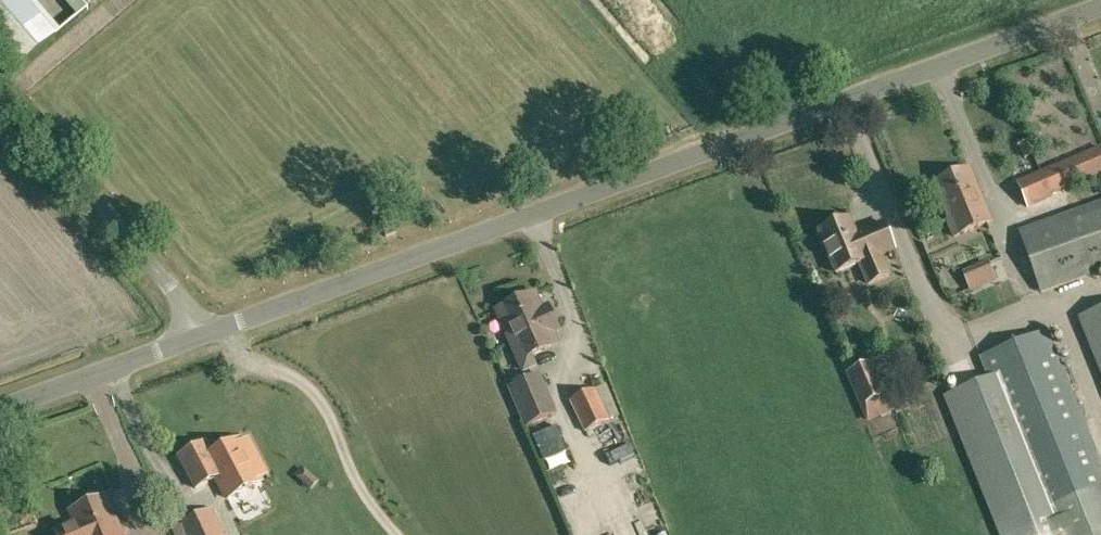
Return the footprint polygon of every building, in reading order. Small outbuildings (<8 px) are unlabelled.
[(35,0),(0,0),(0,46),(15,64),(58,27),(35,0)] [(1067,191),(1100,177),(1100,150),(1057,168),(1041,172),(1017,182),(1027,206),(1051,197),(1067,191)] [(954,237),(992,221),(969,168),(934,182),(949,219),(947,220),(954,237)] [(1021,234),(1042,294),(1100,273),(1100,206),(1021,234)] [(868,229),(876,248),(864,253),(849,219),(819,231),(837,273),(860,263),(869,284),(889,275),(881,254),(895,248),(884,222),(868,229)] [(396,233),(394,227),(383,231),(386,237),(396,233)] [(553,333),(559,329),(554,318),(547,321),(543,312),(540,314),(531,295),(535,294),(534,293),(496,310),(524,370),(536,365),(531,356),(558,344),(553,333)] [(1079,317),(1100,371),(1100,309),(1079,317)] [(979,383),(1040,534),(1100,534),(1100,464),(1047,330),(980,357),(989,379),(979,383)] [(891,409),(872,363),(848,373),(867,419),(891,409)] [(556,416),(539,375),(509,388),(525,428),(556,416)] [(979,383),(944,397),(1000,534),(1040,534),(979,383)] [(609,422),(594,391),(570,402),(585,434),(609,422)] [(885,442),(909,431),(905,421),(880,432),(885,442)] [(557,427),(532,438),(543,462),(568,451),(557,427)] [(206,442),(179,457),(196,489),(217,478),(228,499),(261,482),(259,478),(265,475),(247,440),(241,443),(239,440),(212,454),(206,442)] [(107,498),(70,512),(75,525),(67,528),(70,534),(122,534),(107,498)] [(184,521),(173,498),(159,504),(170,528),(184,521)] [(179,525),(184,534),(224,534),(211,509),(179,525)]
